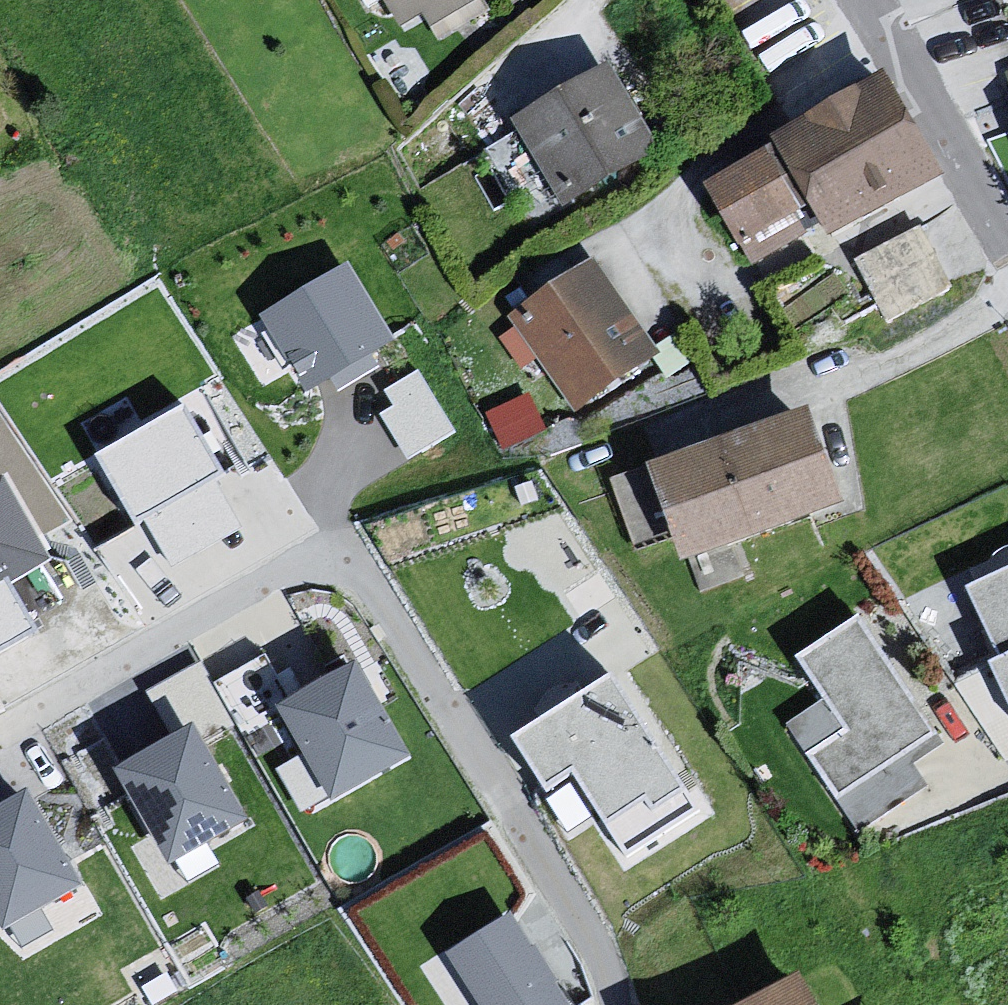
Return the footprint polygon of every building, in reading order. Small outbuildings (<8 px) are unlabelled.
[(399,35),(458,0),(379,0),(399,35)] [(608,73),(514,132),(571,223),(666,164),(608,73)] [(883,86),(768,152),(823,246),(940,188),(883,86)] [(768,152),(702,194),(744,268),(808,228),(768,152)] [(922,218),(856,253),(888,313),(953,277),(922,218)] [(594,261),(514,324),(575,422),(655,361),(594,261)] [(349,263),(260,315),(304,390),(392,338),(349,263)] [(412,450),(456,426),(422,362),(377,386),(412,450)] [(181,402),(93,455),(134,524),(222,471),(181,402)] [(804,421),(641,473),(677,575),(843,518),(804,421)] [(0,478),(0,581),(48,554),(4,476),(0,478)] [(967,593),(1000,663),(993,666),(1007,699),(1007,574),(967,593)] [(943,744),(863,621),(800,662),(827,702),(790,726),(859,832),(928,788),(912,764),(943,744)] [(413,762),(360,667),(281,711),(334,805),(413,762)] [(700,811),(615,681),(518,744),(550,794),(578,776),(631,856),(700,811)] [(252,824),(198,730),(117,776),(171,870),(252,824)] [(30,796),(0,813),(0,923),(6,933),(84,888),(30,796)] [(509,918),(447,957),(478,1004),(564,1004),(509,918)] [(762,1004),(803,1004),(794,989),(762,1004)]
